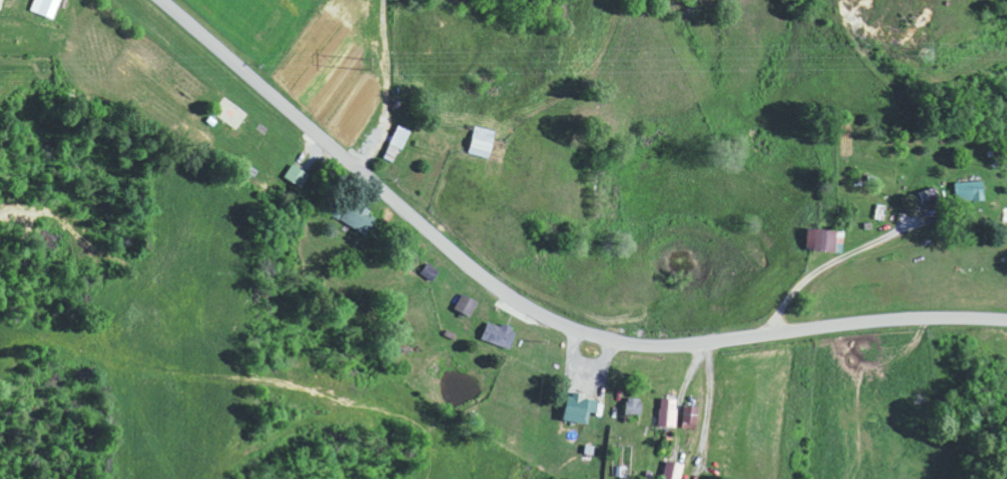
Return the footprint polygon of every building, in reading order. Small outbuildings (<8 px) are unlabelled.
[(62,0),(36,0),(32,10),(55,19),(62,0)] [(410,130),(399,125),(384,158),(395,163),(410,130)] [(286,177),(303,188),(311,174),(294,164),(286,177)] [(959,203),(986,202),(986,181),(958,182),(959,203)] [(368,234),(373,222),(347,210),(341,222),(368,234)] [(839,229),(810,228),(809,250),(838,251),(839,229)] [(473,316),(480,302),(464,294),(457,308),(473,316)] [(484,340),(511,349),(517,329),(489,321),(484,340)] [(600,401),(587,399),(588,394),(572,391),(567,420),(590,424),(592,412),(598,413),(600,401)] [(643,398),(628,398),(628,414),(642,415),(643,398)] [(678,398),(661,399),(661,427),(678,427),(678,398)] [(685,423),(700,424),(700,406),(685,406),(685,423)] [(686,464),(669,460),(664,478),(682,478),(686,464)]
